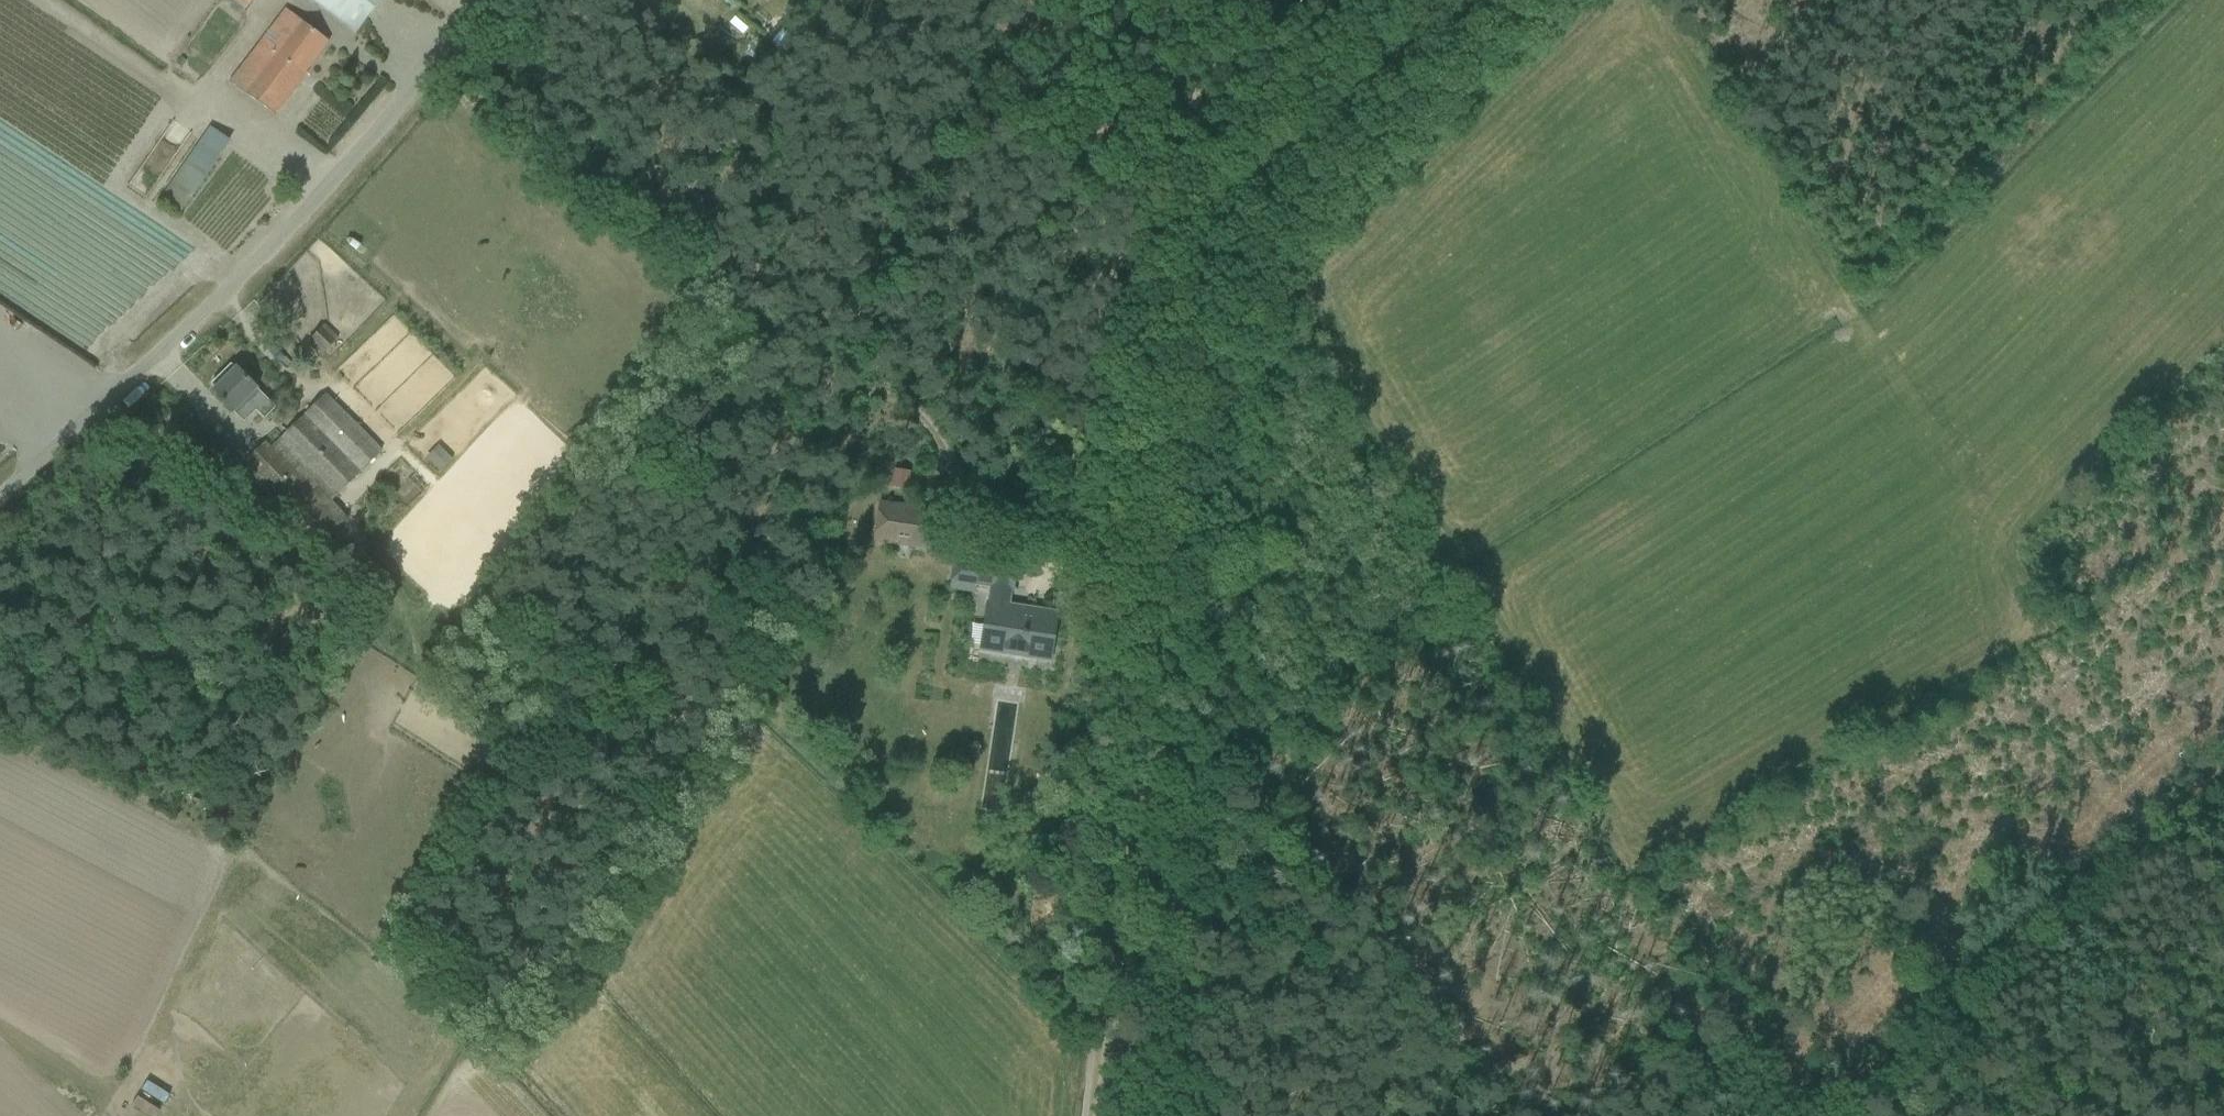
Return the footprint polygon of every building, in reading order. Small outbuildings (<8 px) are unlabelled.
[(358,33),(382,0),(313,0),(358,33)] [(241,66),(231,81),(258,101),(276,115),(306,74),(305,73),(329,42),(311,28),(285,8),(269,30),(279,38),(252,74),(241,66)] [(209,126),(160,198),(181,213),(231,141),(209,126)] [(322,355),(339,338),(325,325),(309,342),(322,355)] [(217,377),(211,384),(214,389),(212,391),(234,412),(243,422),(256,410),(264,419),(276,408),(257,389),(257,388),(236,367),(223,380),(217,377)] [(261,478),(308,525),(323,540),(346,518),(331,502),(382,451),(341,410),(326,394),(271,449),(265,442),(246,462),(261,478)] [(439,449),(428,460),(440,471),(451,460),(439,449)] [(908,490),(911,471),(894,469),(891,488),(908,490)] [(875,541),(929,549),(935,511),(881,503),(875,541)] [(977,585),(991,587),(985,627),(994,629),(991,651),(1040,658),(1043,636),(1053,637),(1056,614),(1008,606),(1011,589),(1013,590),(1016,570),(980,565),(977,585)]
